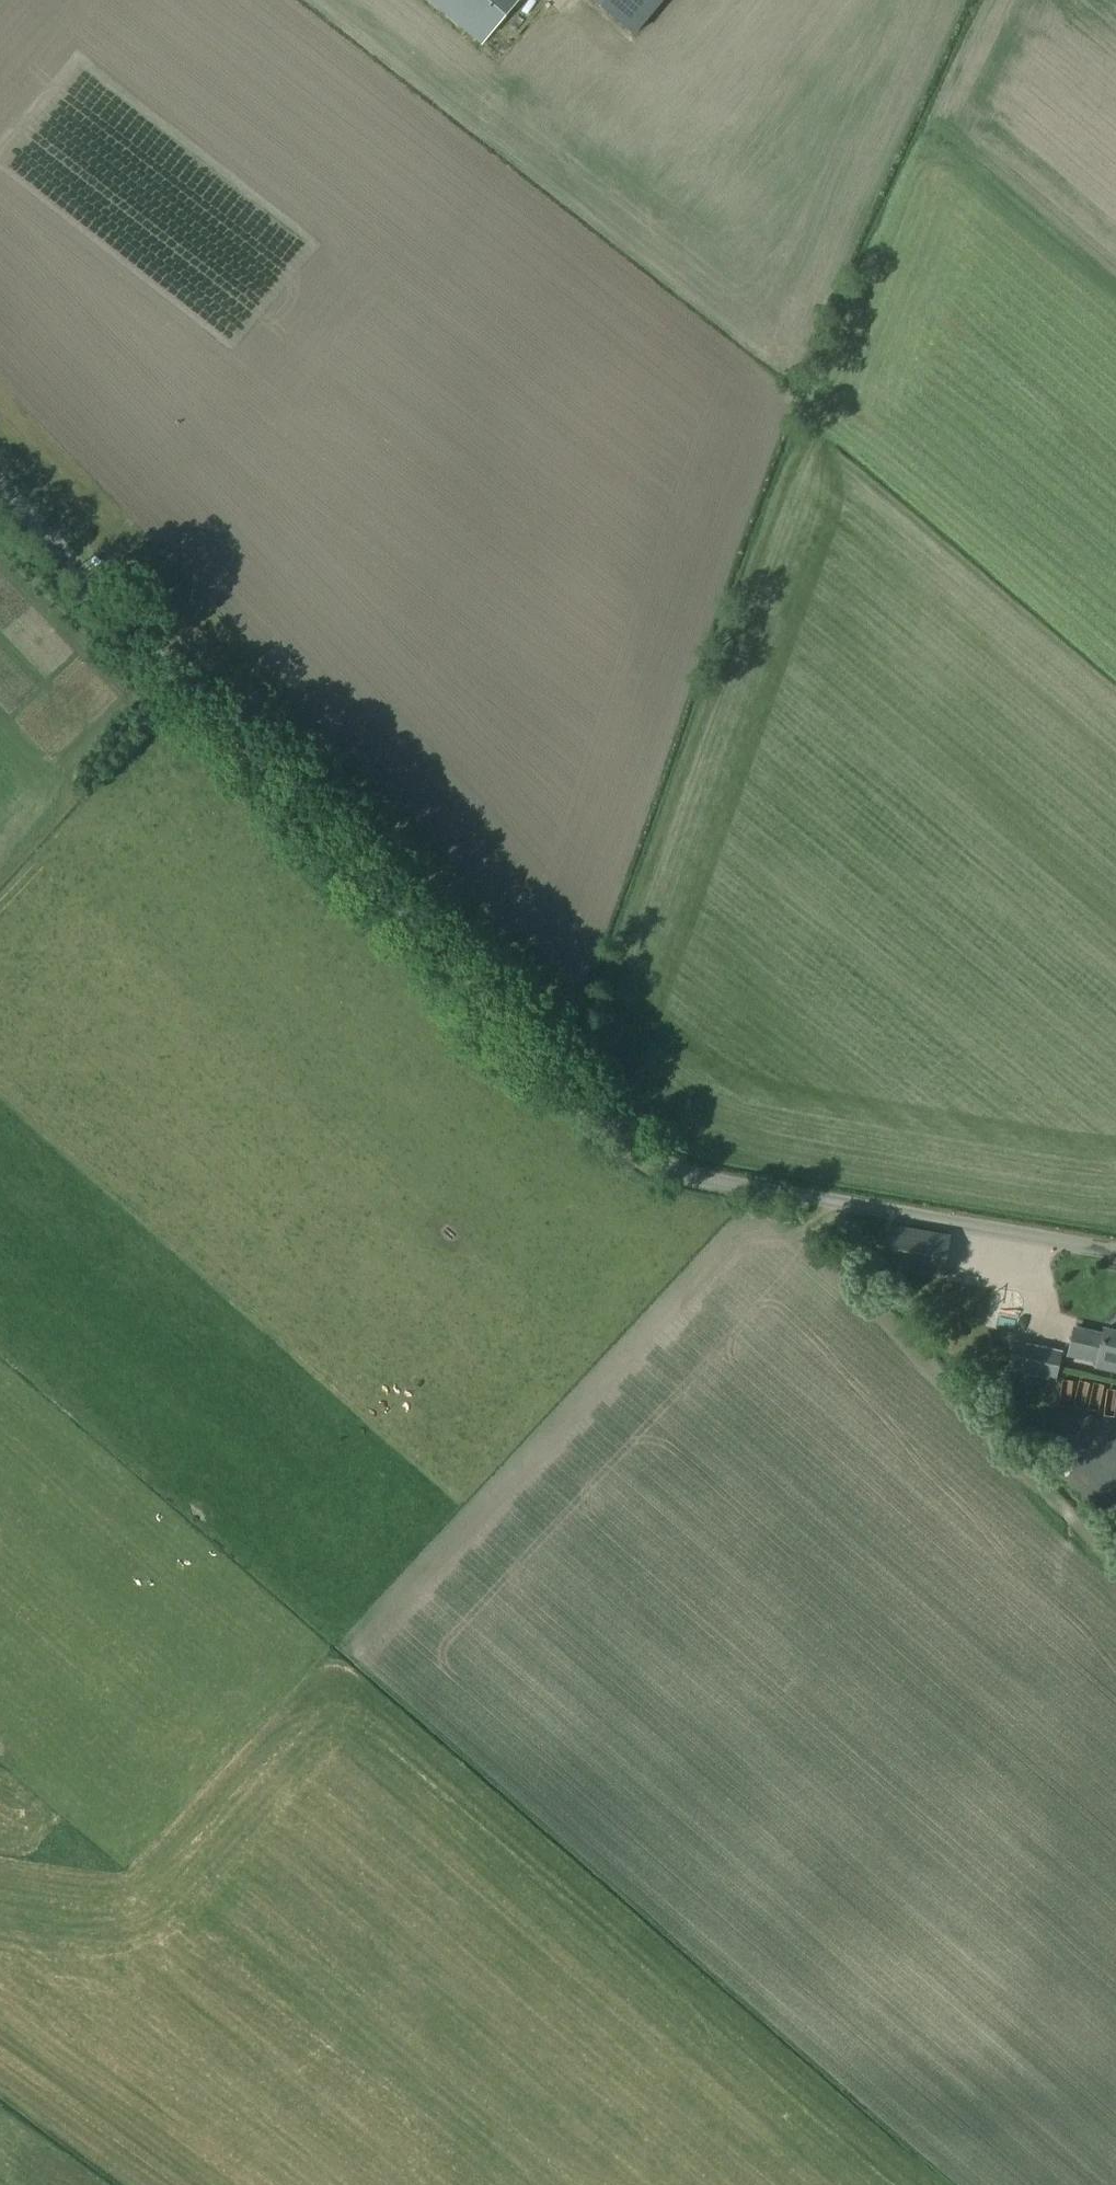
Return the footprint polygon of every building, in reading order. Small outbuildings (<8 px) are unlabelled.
[(483,45),(520,0),(429,0),(483,45)] [(634,36),(663,0),(591,0),(634,36)] [(928,1271),(935,1232),(877,1222),(870,1261),(928,1271)] [(1115,1372),(1115,1333),(1106,1330),(1104,1336),(1074,1329),(1068,1356),(1097,1362),(1096,1368),(1115,1372)] [(1060,1354),(1014,1344),(1008,1370),(1054,1380),(1060,1354)]
